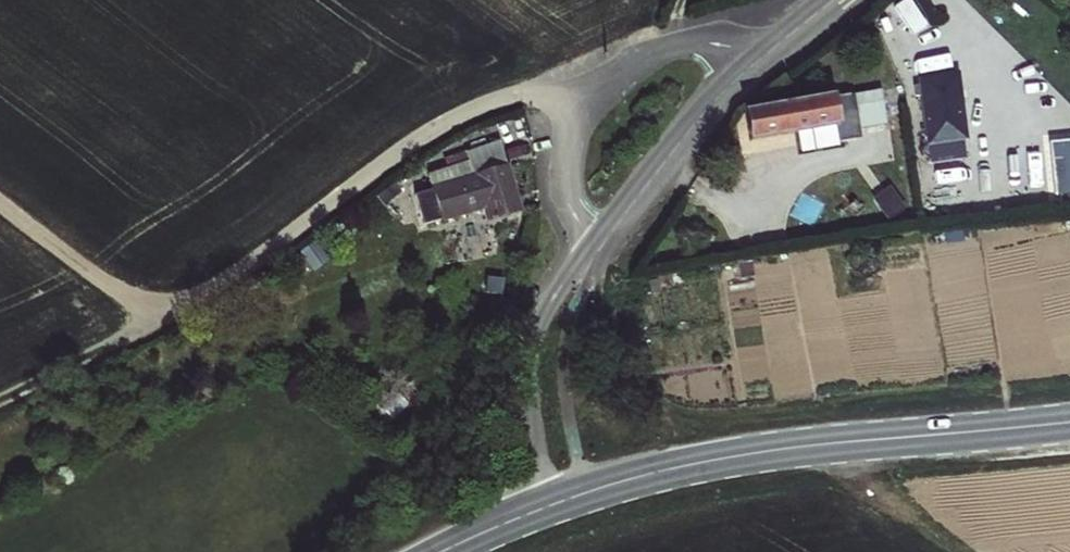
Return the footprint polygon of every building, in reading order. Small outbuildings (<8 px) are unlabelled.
[(904,33),(925,21),(914,0),(898,0),(889,5),(904,33)] [(934,80),(914,83),(922,146),(927,145),(962,140),(966,140),(958,77),(934,80)] [(881,92),(849,97),(856,140),(889,134),(881,92)] [(856,140),(849,97),(848,95),(792,105),(745,114),(750,141),(836,126),(839,143),(856,140)] [(509,181),(504,162),(494,128),(451,141),(454,156),(426,165),(429,178),(412,183),(420,209),(426,212),(481,196),(484,208),(515,199),(509,181)] [(962,140),(927,145),(929,163),(963,158),(962,140)] [(1048,145),(1052,197),(1069,195),(1069,143),(1048,145)] [(937,179),(971,173),(968,161),(935,167),(937,179)]
